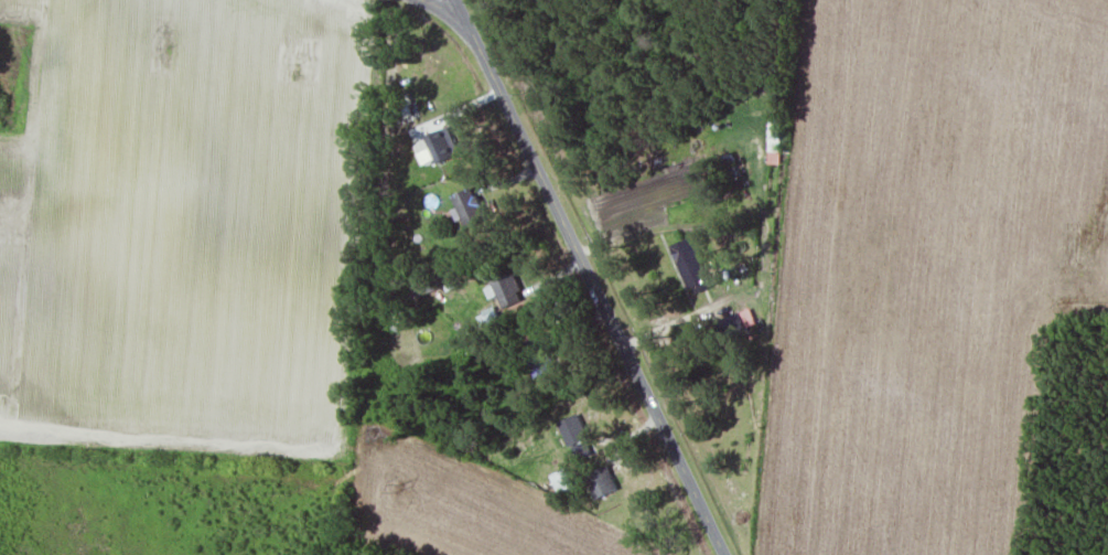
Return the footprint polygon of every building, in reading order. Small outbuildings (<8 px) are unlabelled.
[(434,166),(455,158),(446,131),(414,142),(418,155),(429,151),(434,166)] [(746,167),(744,154),(724,158),(726,171),(746,167)] [(484,223),(474,189),(453,195),(463,230),(484,223)] [(712,289),(695,238),(672,246),(690,296),(712,289)] [(487,275),(504,311),(525,301),(508,265),(487,275)] [(511,398),(517,405),(525,399),(519,392),(511,398)] [(558,423),(570,448),(590,440),(578,414),(558,423)] [(585,477),(597,501),(618,490),(607,466),(585,477)] [(556,469),(556,493),(571,493),(571,469),(556,469)]
